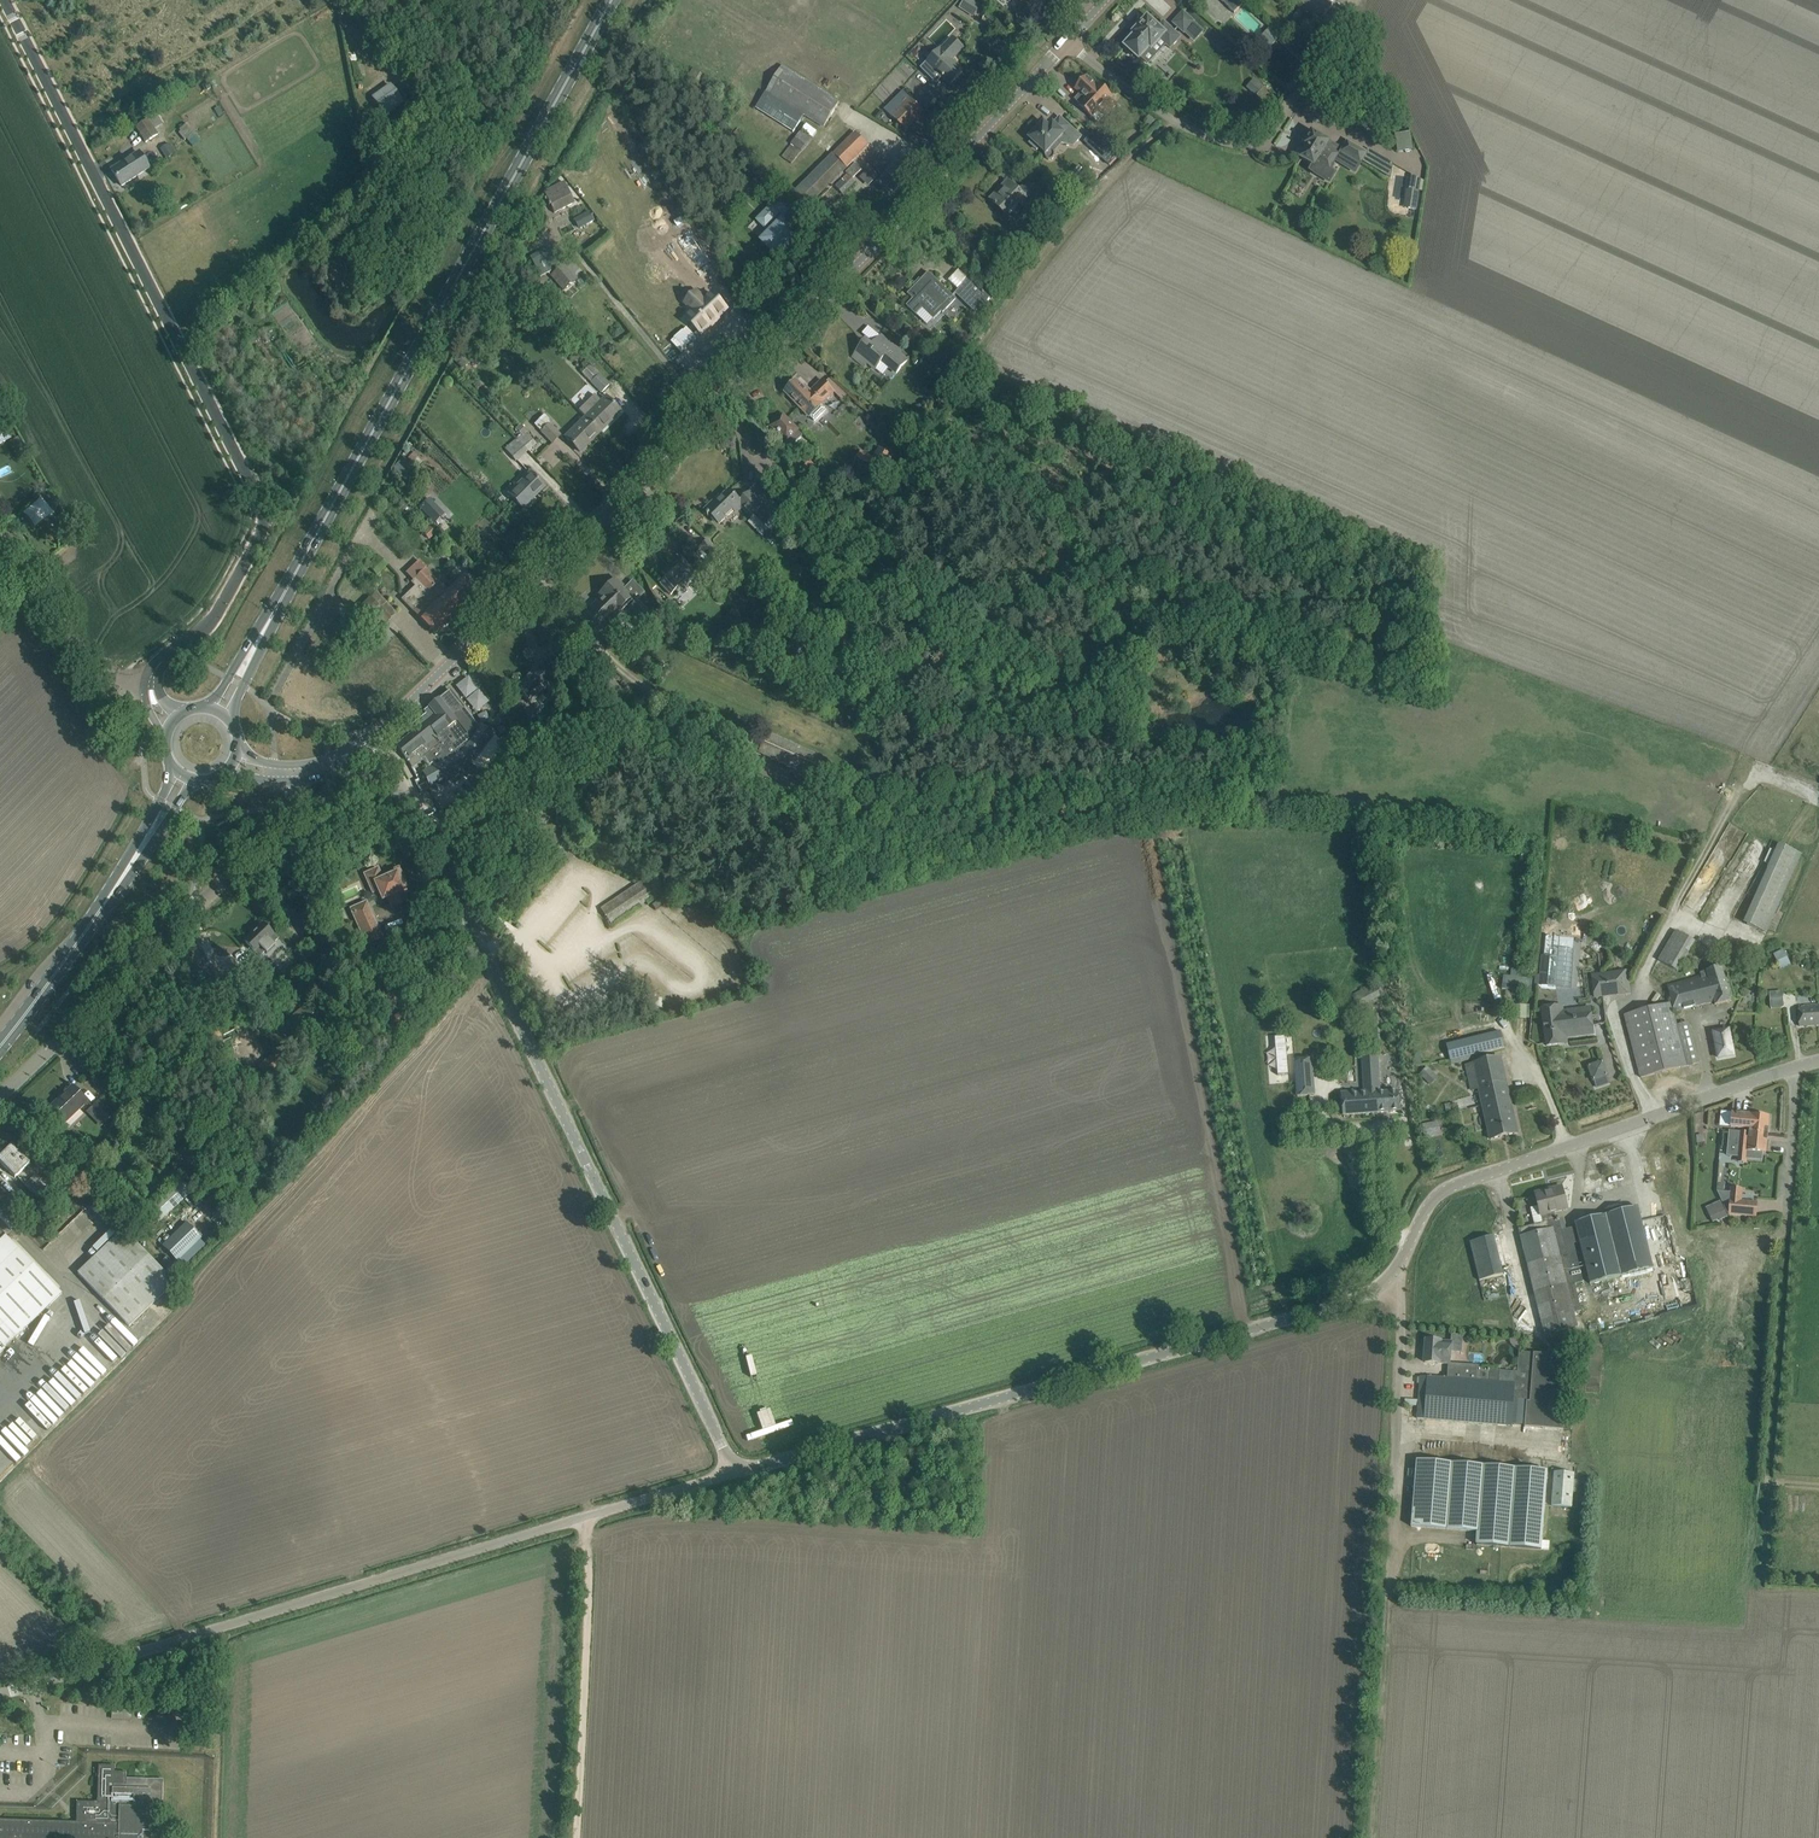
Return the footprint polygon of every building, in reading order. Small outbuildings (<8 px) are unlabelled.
[(980,5),(973,0),(964,0),(959,8),(973,16),(980,5)] [(1241,3),(1242,3),(1239,0),(1220,0),(1233,12),(1241,3)] [(1321,19),(1333,5),(1327,0),(1299,0),(1321,19)] [(1183,12),(1173,23),(1184,33),(1194,22),(1183,12)] [(1135,35),(1125,47),(1130,51),(1129,53),(1132,56),(1134,55),(1139,60),(1148,50),(1150,52),(1160,41),(1169,49),(1180,37),(1164,22),(1159,28),(1148,18),(1146,20),(1144,19),(1141,22),(1141,25),(1133,33),(1135,35)] [(1280,38),(1269,28),(1260,38),(1270,48),(1280,38)] [(940,50),(928,63),(922,69),(936,82),(942,77),(943,78),(944,78),(950,84),(962,72),(951,60),(963,48),(953,39),(941,51),(940,50)] [(1306,42),(1299,54),(1308,62),(1316,49),(1306,42)] [(784,66),(767,93),(756,109),(794,132),(804,116),(823,129),(840,102),(784,66)] [(705,78),(693,69),(684,81),(697,90),(705,78)] [(1100,84),(1097,87),(1087,77),(1075,89),(1080,94),(1075,99),(1081,105),(1079,106),(1091,118),(1098,111),(1105,117),(1116,105),(1109,99),(1112,96),(1100,84)] [(386,116),(404,103),(390,84),(372,97),(386,116)] [(924,111),(915,103),(903,91),(884,110),(905,130),(924,111)] [(158,135),(154,129),(163,124),(157,114),(148,119),(136,127),(145,142),(158,135)] [(1039,147),(1045,153),(1045,154),(1045,155),(1045,156),(1045,157),(1046,158),(1046,159),(1047,159),(1048,160),(1049,160),(1050,160),(1051,160),(1052,160),(1053,159),(1054,158),(1054,157),(1055,156),(1055,155),(1055,154),(1053,146),(1056,142),(1073,146),(1081,137),(1060,117),(1049,128),(1044,123),(1036,131),(1035,130),(1029,135),(1031,137),(1030,138),(1032,141),(1030,144),(1037,150),(1039,147)] [(807,124),(803,130),(813,138),(817,132),(807,124)] [(802,153),(813,140),(802,131),(790,145),(791,145),(782,157),(792,165),(801,153),(802,153)] [(855,132),(794,192),(808,206),(869,147),(855,132)] [(1308,148),(1301,159),(1314,166),(1311,171),(1319,176),(1326,165),(1332,168),(1340,154),(1336,152),(1339,148),(1312,132),(1304,146),(1308,148)] [(1108,135),(1102,142),(1110,150),(1117,143),(1108,135)] [(1372,166),(1379,155),(1379,154),(1369,148),(1367,151),(1347,139),(1340,152),(1361,164),(1363,161),(1372,166)] [(165,157),(174,153),(169,143),(160,148),(165,157)] [(922,163),(914,155),(907,149),(890,167),(876,152),(867,161),(882,176),(879,179),(885,185),(893,193),(922,163)] [(131,158),(122,163),(112,170),(122,185),(148,168),(139,154),(132,159),(131,158)] [(765,186),(774,177),(759,161),(750,171),(765,186)] [(862,170),(855,163),(846,172),(848,174),(835,186),(842,194),(855,182),(853,178),(862,170)] [(871,167),(863,176),(871,184),(878,177),(873,172),(875,171),(871,167)] [(1040,176),(1036,180),(1045,188),(1049,184),(1040,176)] [(1019,203),(1025,209),(1039,194),(1028,183),(1019,192),(1008,181),(1000,189),(1003,192),(993,203),(1006,216),(1019,203)] [(554,212),(574,203),(565,185),(546,195),(554,212)] [(1393,198),(1404,197),(1403,189),(1392,190),(1393,198)] [(1417,209),(1419,191),(1406,189),(1403,207),(1417,209)] [(771,233),(763,241),(780,258),(800,237),(782,219),(785,215),(787,218),(793,211),(781,199),(765,214),(771,220),(765,226),(771,233)] [(594,221),(589,212),(574,220),(579,229),(594,221)] [(1036,222),(1031,217),(1026,222),(1031,227),(1036,222)] [(702,273),(715,265),(694,234),(680,243),(691,260),(693,259),(702,273)] [(558,263),(549,247),(531,256),(535,267),(543,262),(547,269),(558,263)] [(576,280),(563,265),(555,272),(553,270),(548,274),(563,291),(576,280)] [(913,299),(907,305),(915,314),(927,325),(933,319),(941,311),(943,312),(956,299),(937,281),(929,273),(908,294),(913,299)] [(977,310),(988,299),(969,279),(957,290),(977,310)] [(987,288),(983,292),(987,297),(992,292),(987,288)] [(696,314),(687,322),(702,337),(727,311),(713,296),(704,305),(697,298),(689,307),(696,314)] [(900,351),(881,335),(873,345),(875,346),(873,349),(865,342),(853,357),(865,366),(867,363),(875,369),(882,361),(897,373),(907,360),(899,353),(900,351)] [(463,369),(470,361),(460,352),(453,360),(463,369)] [(610,385),(591,365),(583,373),(602,393),(610,385)] [(822,404),(834,393),(825,383),(822,380),(811,392),(805,386),(804,388),(797,381),(785,393),(809,418),(811,417),(814,421),(826,410),(822,406),(823,405),(822,404)] [(606,397),(597,406),(586,417),(600,432),(620,412),(606,397)] [(561,436),(549,424),(552,422),(544,414),(534,425),(552,444),(561,436)] [(783,415),(772,426),(779,434),(776,437),(788,449),(802,435),(783,415)] [(565,437),(571,443),(580,452),(600,432),(586,417),(565,437)] [(12,438),(5,425),(0,427),(0,444),(12,438)] [(522,435),(516,440),(527,451),(534,445),(524,433),(526,432),(521,425),(517,429),(522,435)] [(527,451),(516,440),(505,449),(515,461),(527,451)] [(414,453),(408,458),(411,461),(417,456),(414,453)] [(403,456),(392,467),(398,473),(406,466),(410,462),(403,456)] [(810,461),(804,467),(809,471),(814,466),(810,461)] [(509,494),(514,500),(523,508),(544,487),(530,473),(509,494)] [(706,510),(719,524),(737,507),(739,509),(743,505),(753,516),(753,515),(762,524),(765,526),(770,531),(786,515),(781,510),(765,495),(757,486),(741,502),(730,491),(717,504),(715,501),(706,510)] [(428,498),(419,507),(434,522),(443,513),(428,498)] [(51,511),(55,508),(50,501),(46,503),(51,511)] [(438,530),(432,523),(423,533),(429,539),(438,530)] [(707,540),(699,548),(700,549),(694,555),(705,565),(710,559),(712,561),(720,553),(707,540)] [(377,575),(388,564),(378,554),(367,566),(377,575)] [(660,584),(668,592),(670,595),(684,582),(687,585),(697,575),(682,559),(678,563),(675,560),(670,566),(669,565),(661,573),(666,578),(660,584)] [(415,586),(401,599),(434,633),(476,593),(461,578),(448,591),(426,568),(412,582),(415,586)] [(604,599),(602,601),(597,605),(596,604),(587,612),(604,630),(613,621),(622,612),(619,610),(632,597),(615,580),(600,594),(604,599)] [(746,592),(736,582),(729,590),(739,600),(738,602),(756,610),(759,604),(742,596),(746,592)] [(370,598),(356,612),(377,633),(391,619),(370,598)] [(638,598),(629,606),(643,622),(652,613),(638,598)] [(827,632),(830,624),(829,623),(830,620),(808,612),(804,623),(827,632)] [(516,689),(525,697),(530,703),(545,689),(551,695),(563,683),(551,671),(544,677),(536,669),(516,689)] [(462,698),(477,691),(470,676),(455,684),(462,698)] [(472,765),(495,735),(481,724),(479,727),(478,725),(477,726),(464,709),(464,708),(450,690),(429,707),(430,708),(427,711),(428,713),(413,725),(416,730),(397,745),(408,762),(418,754),(430,768),(422,772),(427,782),(418,787),(420,792),(430,788),(472,765)] [(758,753),(817,780),(826,759),(767,732),(758,753)] [(561,754),(550,769),(558,775),(570,760),(561,754)] [(456,802),(447,806),(455,821),(463,817),(456,802)] [(1767,933),(1802,854),(1779,844),(1743,922),(1767,933)] [(377,870),(364,876),(372,895),(378,892),(381,901),(386,899),(389,904),(404,898),(401,891),(403,890),(400,882),(403,881),(398,870),(381,877),(377,870)] [(611,925),(664,890),(659,883),(645,878),(600,909),(611,925)] [(384,937),(367,900),(349,908),(366,945),(384,937)] [(273,944),(277,939),(263,924),(245,942),(259,957),(264,952),(266,954),(275,945),(273,944)] [(1700,945),(1675,931),(1658,960),(1677,972),(1691,949),(1696,951),(1700,945)] [(1784,949),(1773,954),(1777,962),(1787,957),(1784,949)] [(1542,958),(1539,983),(1547,984),(1550,959),(1542,958)] [(1668,986),(1672,1000),(1674,1012),(1714,1002),(1715,1005),(1731,1001),(1730,995),(1726,984),(1722,968),(1700,973),(1701,977),(1668,986)] [(1593,999),(1631,995),(1628,971),(1590,976),(1593,999)] [(1503,983),(1502,989),(1531,993),(1531,987),(1503,983)] [(1375,984),(1353,994),(1359,1007),(1381,996),(1375,984)] [(1781,992),(1769,993),(1770,1007),(1783,1006),(1781,992)] [(204,1006),(215,1000),(211,993),(200,999),(204,1006)] [(262,1084),(267,1079),(271,1084),(287,1070),(278,1060),(326,1020),(310,1001),(263,1041),(273,1054),(257,1068),(253,1073),(262,1084)] [(1641,1078),(1699,1063),(1689,1023),(1677,1026),(1671,1003),(1625,1015),(1641,1078)] [(1514,1019),(1527,1019),(1527,1004),(1514,1005),(1514,1019)] [(1591,1006),(1564,1009),(1563,1005),(1541,1008),(1546,1046),(1568,1044),(1567,1037),(1594,1034),(1591,1006)] [(1798,1014),(1799,1026),(1816,1025),(1815,1013),(1818,1012),(1818,1005),(1798,1007),(1798,1014)] [(404,1011),(388,1019),(393,1029),(409,1020),(404,1011)] [(1728,1030),(1714,1032),(1718,1058),(1733,1055),(1728,1030)] [(1474,1056),(1497,1050),(1504,1048),(1500,1032),(1447,1045),(1451,1060),(1474,1056)] [(182,1064),(195,1050),(185,1041),(172,1055),(182,1064)] [(1342,1093),(1342,1103),(1343,1115),(1401,1111),(1400,1099),(1399,1091),(1380,1093),(1377,1054),(1362,1055),(1365,1091),(1342,1093)] [(1475,1063),(1466,1065),(1469,1079),(1472,1091),(1479,1089),(1483,1105),(1510,1099),(1506,1083),(1500,1058),(1475,1063)] [(1315,1095),(1313,1059),(1295,1060),(1297,1096),(1315,1095)] [(1601,1060),(1587,1066),(1595,1088),(1610,1083),(1601,1060)] [(1427,1066),(1419,1075),(1425,1080),(1433,1072),(1427,1066)] [(277,1095),(284,1089),(279,1083),(272,1089),(277,1095)] [(87,1101),(81,1095),(73,1087),(59,1100),(60,1101),(50,1110),(49,1109),(49,1110),(63,1124),(87,1101)] [(1510,1099),(1483,1105),(1490,1139),(1517,1133),(1515,1121),(1512,1110),(1510,1099)] [(106,1123),(113,1116),(99,1101),(92,1108),(106,1123)] [(251,1135),(266,1127),(257,1112),(242,1120),(251,1135)] [(1732,1113),(1730,1127),(1742,1129),(1743,1126),(1750,1127),(1749,1133),(1767,1134),(1768,1128),(1769,1116),(1751,1114),(1751,1115),(1741,1114),(1732,1113)] [(1442,1135),(1439,1121),(1423,1124),(1426,1138),(1442,1135)] [(1729,1131),(1727,1156),(1747,1158),(1746,1160),(1761,1161),(1762,1153),(1766,1153),(1767,1134),(1749,1133),(1729,1131)] [(68,1147),(62,1141),(56,1147),(62,1153),(68,1147)] [(21,1154),(12,1145),(0,1157),(0,1163),(6,1168),(15,1178),(30,1163),(21,1154)] [(110,1163),(120,1174),(126,1168),(117,1157),(110,1163)] [(30,1190),(37,1197),(45,1206),(56,1196),(47,1187),(41,1180),(30,1190)] [(159,1223),(192,1192),(180,1181),(149,1210),(153,1216),(144,1223),(153,1233),(161,1225),(159,1223)] [(247,1198),(240,1191),(239,1193),(231,1184),(224,1190),(239,1206),(247,1198)] [(1575,1223),(1576,1225),(1576,1226),(1561,1230),(1558,1219),(1556,1220),(1554,1212),(1567,1209),(1565,1198),(1562,1187),(1551,1190),(1551,1192),(1536,1195),(1541,1215),(1543,1215),(1545,1222),(1519,1229),(1545,1335),(1577,1327),(1573,1313),(1581,1311),(1574,1284),(1583,1282),(1574,1244),(1580,1242),(1591,1285),(1653,1269),(1638,1207),(1575,1223)] [(77,1196),(81,1200),(90,1192),(86,1188),(77,1196)] [(1718,1192),(1717,1192),(1721,1201),(1727,1216),(1730,1214),(1755,1216),(1756,1203),(1742,1202),(1730,1201),(1730,1193),(1724,1193),(1718,1192)] [(109,1209),(119,1200),(115,1196),(105,1205),(109,1209)] [(1720,1201),(1706,1208),(1713,1222),(1719,1220),(1720,1221),(1728,1217),(1720,1201)] [(134,1211),(127,1203),(113,1215),(120,1223),(134,1211)] [(90,1208),(75,1222),(81,1228),(72,1236),(77,1242),(101,1220),(90,1208)] [(72,1222),(76,1219),(71,1214),(67,1217),(72,1222)] [(67,1219),(58,1229),(62,1232),(71,1223),(67,1219)] [(186,1222),(161,1246),(177,1262),(202,1239),(186,1222)] [(85,1238),(89,1243),(104,1233),(101,1228),(85,1238)] [(130,1327),(174,1283),(122,1230),(77,1273),(130,1327)] [(5,1236),(0,1231),(0,1354),(62,1294),(5,1236)] [(1470,1242),(1480,1281),(1503,1275),(1494,1236),(1470,1242)] [(167,1257),(162,1262),(176,1275),(180,1271),(167,1257)] [(101,1377),(130,1348),(107,1324),(77,1353),(101,1377)] [(1450,1364),(1451,1355),(1452,1342),(1441,1341),(1427,1340),(1425,1362),(1437,1363),(1439,1363),(1440,1363),(1450,1364)] [(1518,1371),(1489,1369),(1477,1368),(1476,1380),(1420,1376),(1417,1418),(1563,1430),(1565,1404),(1562,1404),(1567,1345),(1556,1344),(1555,1350),(1553,1350),(1552,1354),(1519,1351),(1518,1371)] [(1469,1352),(1469,1362),(1484,1362),(1484,1352),(1469,1352)] [(69,1406),(79,1395),(56,1373),(46,1383),(69,1406)] [(33,1443),(62,1413),(42,1394),(35,1400),(32,1397),(9,1421),(33,1443)] [(1411,1526),(1479,1532),(1478,1545),(1542,1550),(1542,1549),(1546,1550),(1546,1541),(1542,1540),(1548,1471),(1416,1461),(1411,1526)] [(1554,1472),(1552,1507),(1572,1508),(1574,1474),(1554,1472)] [(0,1820),(0,1837),(149,1837),(150,1808),(162,1809),(163,1780),(126,1779),(126,1773),(114,1772),(115,1766),(98,1765),(97,1802),(77,1802),(76,1822),(0,1820)]
